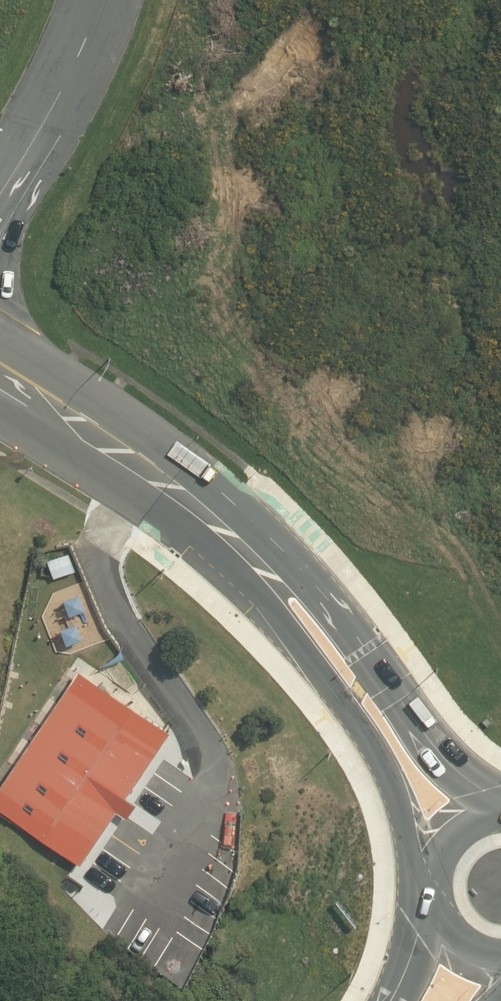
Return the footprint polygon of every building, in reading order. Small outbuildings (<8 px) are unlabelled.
[(89,555),(67,563),(72,580),(73,581),(95,574),(89,555)] [(142,692),(132,708),(148,718),(158,702),(142,692)] [(13,804),(87,855),(106,868),(181,759),(161,746),(100,704),(65,755),(52,745),(13,804)]
